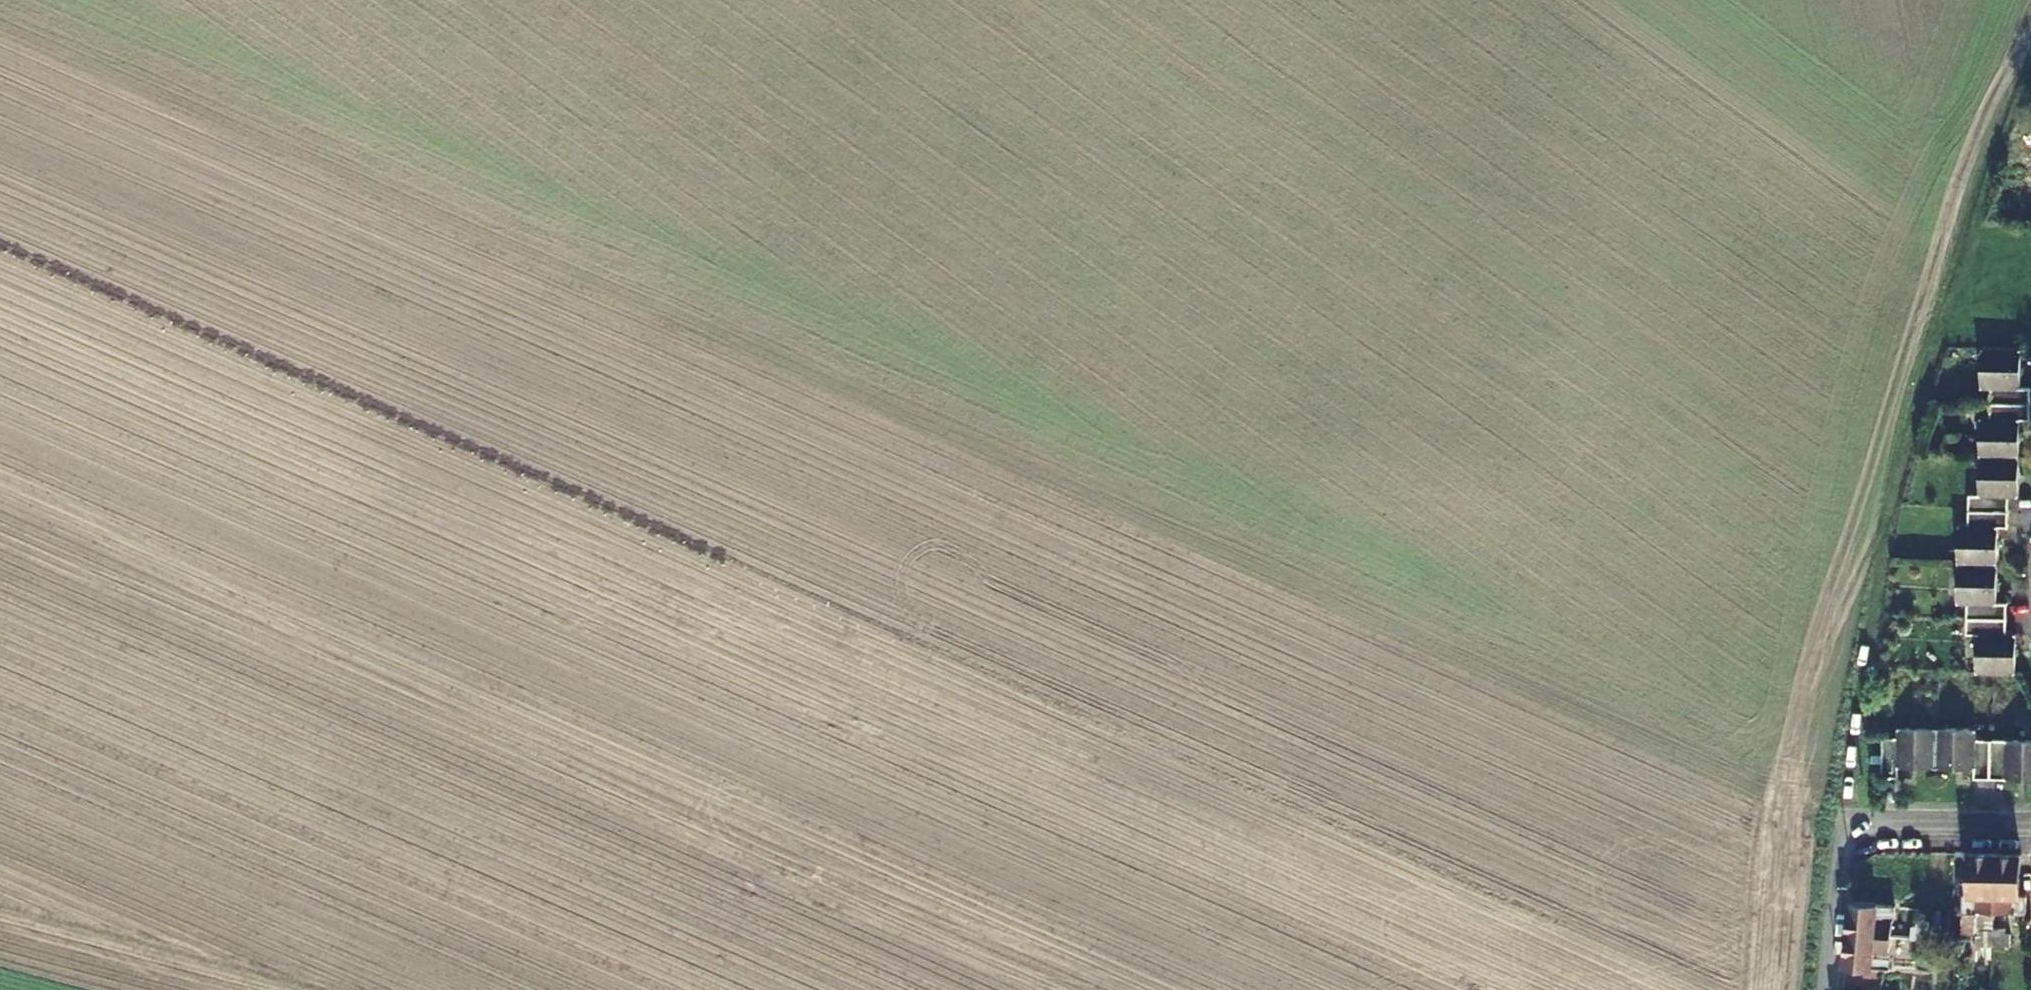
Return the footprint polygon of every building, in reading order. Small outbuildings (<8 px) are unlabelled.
[(2022,389),(2023,350),(1983,350),(1982,387),(1992,387),(1992,404),(2030,406),(2030,389),(2022,389)] [(2021,460),(2022,420),(2030,421),(2030,406),(1992,404),(1992,419),(1983,419),(1983,459),(2021,460)] [(2021,460),(1983,459),(1982,499),(1971,499),(1970,514),(2011,514),(2012,499),(2021,499),(2021,460)] [(1970,529),(2000,529),(2011,529),(2011,514),(1970,514),(1970,529)] [(2000,566),(2000,529),(1970,529),(1960,529),(1959,565),(2000,566)] [(2010,621),(2010,604),(1999,604),(2000,566),(1959,565),(1959,603),(1969,603),(1969,620),(2010,621)] [(2010,621),(1969,620),(1969,635),(1979,635),(1978,675),(2017,676),(2018,636),(2010,636),(2010,621)] [(1939,769),(1940,729),(1903,729),(1903,739),(1885,738),(1884,779),(1901,779),(1901,768),(1939,769)] [(1940,729),(1939,769),(1976,769),(1976,780),(1990,780),(1991,741),(1976,740),(1977,730),(1940,729)] [(1990,780),(2030,782),(2030,742),(1991,741),(1990,780)] [(1997,856),(1973,856),(1972,895),(1965,895),(1964,915),(1979,916),(1979,913),(1996,913),(1997,856)] [(1997,856),(1996,913),(2015,914),(2015,917),(2028,917),(2029,896),(2021,896),(2022,856),(1997,856)] [(1853,936),(1892,939),(1893,927),(1895,927),(1897,906),(1877,905),(1877,906),(1853,903),(1850,935),(1853,936)] [(1921,941),(1928,937),(1929,924),(1916,923),(1915,929),(1912,929),(1912,940),(1921,941)] [(1995,951),(1995,934),(1983,934),(1983,939),(1978,939),(1977,950),(1995,951)] [(1995,934),(1995,951),(2014,951),(2014,939),(2009,939),(2009,934),(1995,934)] [(1853,936),(1850,935),(1847,966),(1892,971),(1894,950),(1891,949),(1892,939),(1853,936)] [(1921,941),(1912,940),(1910,952),(1914,952),(1914,957),(1926,959),(1928,937),(1921,941)]
